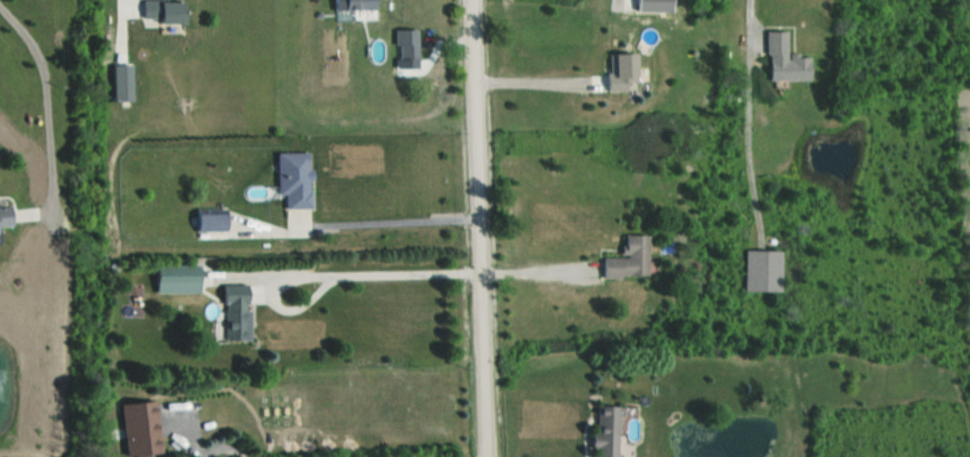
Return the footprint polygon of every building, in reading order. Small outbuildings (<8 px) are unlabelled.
[(191,22),(191,0),(146,0),(146,22),(191,22)] [(382,0),(339,0),(339,12),(382,12),(382,0)] [(421,30),(399,30),(400,61),(422,61),(421,30)] [(815,80),(815,56),(791,57),(791,31),(769,32),(770,81),(815,80)] [(642,54),(611,54),(611,92),(642,92),(642,54)] [(115,101),(137,101),(137,66),(115,66),(115,101)] [(281,153),(282,195),(289,195),(289,208),(315,207),(314,152),(281,153)] [(16,208),(0,208),(0,231),(16,231),(16,208)] [(198,210),(198,231),(232,231),(232,210),(198,210)] [(652,234),(629,234),(629,257),(606,257),(606,276),(652,276),(652,234)] [(746,290),(785,290),(785,250),(746,250),(746,290)] [(254,285),(227,285),(227,339),(254,339),(254,285)] [(599,405),(599,456),(622,456),(622,405),(599,405)] [(127,456),(155,456),(155,434),(127,434),(127,456)]
